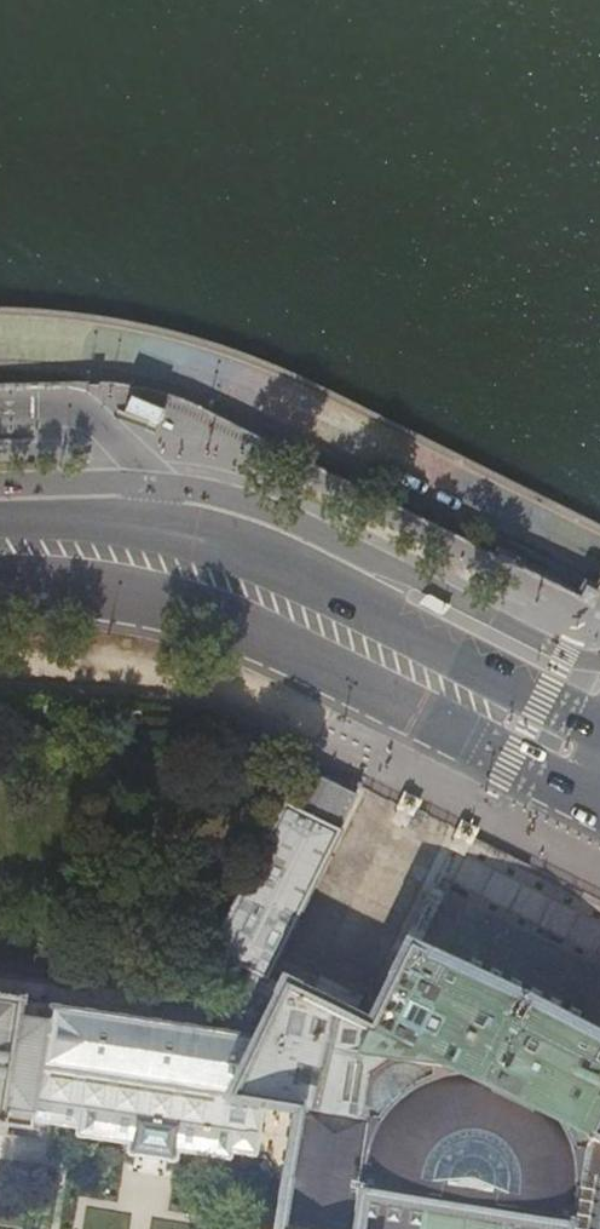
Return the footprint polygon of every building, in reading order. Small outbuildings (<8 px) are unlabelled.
[(246,967),(265,977),(338,833),(356,797),(315,777),(303,771),(287,804),(285,804),(283,806),(286,807),(279,819),(244,888),(213,949),(246,967)] [(417,809),(421,801),(404,793),(398,805),(396,808),(399,810),(394,820),(406,826),(411,815),(413,817),(417,809)] [(475,837),(478,830),(461,821),(457,828),(453,837),(456,838),(451,848),(463,854),(468,844),(470,845),(475,837)] [(367,1028),(350,1020),(329,1010),(310,1001),(290,991),(291,989),(274,981),(265,977),(246,967),(243,974),(244,974),(213,1038),(54,1013),(44,1074),(36,1126),(76,1131),(74,1139),(131,1148),(129,1156),(151,1159),(174,1162),(175,1155),(229,1163),(230,1153),(253,1156),(254,1154),(260,1106),(292,1111),(281,1177),(280,1181),(273,1228),(599,1228),(599,968),(444,892),(433,887),(390,974),(393,976),(367,1028)] [(54,1013),(27,1008),(27,1007),(0,1003),(0,1134),(6,1135),(6,1133),(34,1137),(36,1126),(44,1074),(54,1013)]
